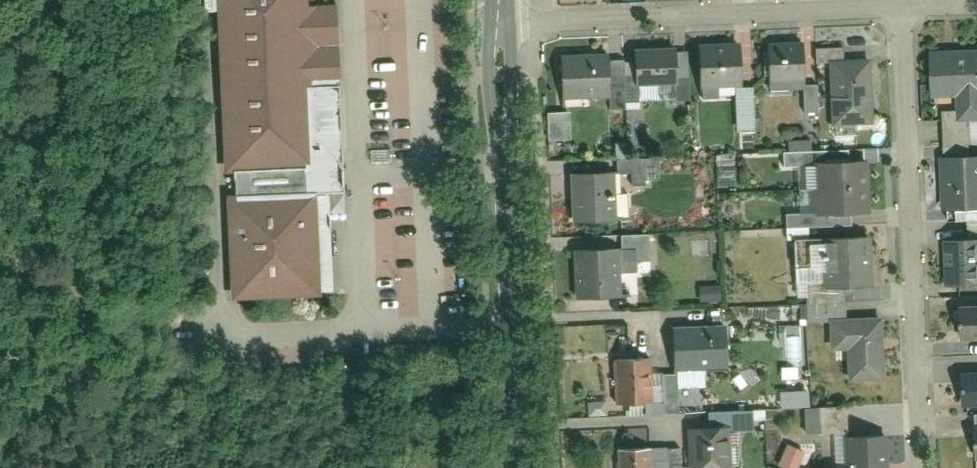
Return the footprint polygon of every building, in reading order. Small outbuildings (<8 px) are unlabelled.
[(228,169),(244,168),(245,202),(244,202),(229,202),(234,294),(319,290),(315,192),(343,191),(342,163),(314,164),(310,81),(338,80),(334,8),(300,10),(299,0),(219,0),(228,169)] [(929,44),(930,86),(954,85),(955,122),(939,123),(942,209),(976,207),(976,42),(929,44)] [(803,83),(803,48),(764,47),(763,83),(803,83)] [(675,87),(676,53),(636,53),(635,87),(675,87)] [(743,84),(743,53),(701,53),(701,84),(743,84)] [(865,129),(864,57),(823,58),(824,130),(865,129)] [(561,100),(619,100),(619,61),(561,61),(561,100)] [(546,111),(547,138),(569,137),(568,110),(546,111)] [(643,179),(658,178),(657,156),(615,158),(616,171),(630,171),(630,185),(643,184),(643,179)] [(865,215),(864,160),(810,161),(811,215),(865,215)] [(623,220),(623,183),(577,183),(577,220),(623,220)] [(954,229),(955,287),(976,286),(976,229),(954,229)] [(625,290),(624,235),(582,235),(583,291),(625,290)] [(871,289),(871,238),(818,238),(818,289),(871,289)] [(854,323),(854,300),(804,301),(804,334),(843,333),(844,384),(879,383),(878,322),(854,323)] [(966,319),(966,354),(976,354),(976,319),(966,319)] [(781,326),(783,365),(802,364),(800,325),(781,326)] [(726,363),(726,326),(671,326),(671,362),(726,363)] [(653,349),(613,349),(613,408),(653,408),(653,349)] [(968,381),(969,417),(976,416),(976,380),(968,381)] [(778,390),(779,406),(808,405),(807,388),(778,390)] [(883,444),(850,447),(847,417),(803,421),(806,461),(835,459),(835,467),(885,467),(883,444)] [(692,428),(692,465),(726,465),(726,428),(692,428)] [(778,465),(785,467),(797,467),(803,449),(785,443),(778,465)] [(668,447),(612,447),(612,467),(667,467),(668,447)]
